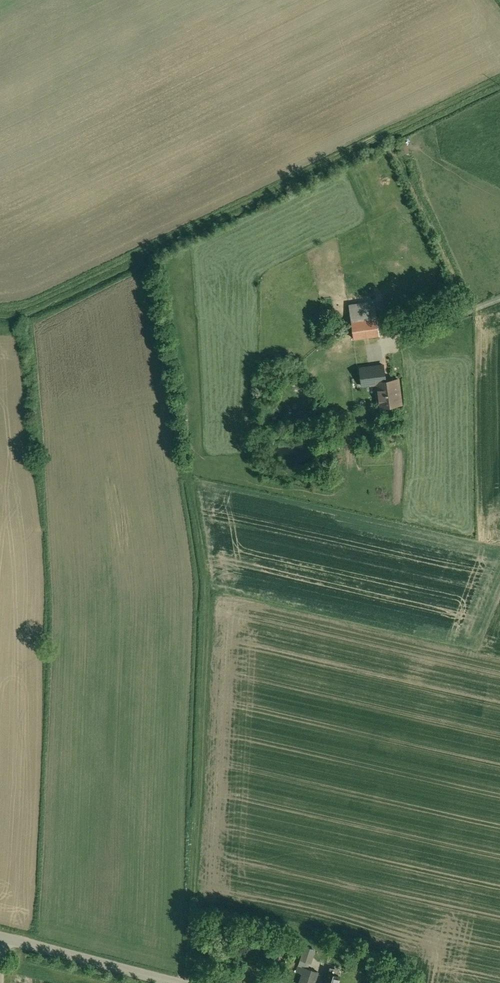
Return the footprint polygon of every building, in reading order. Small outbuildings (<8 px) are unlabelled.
[(375,302),(349,305),(353,338),(379,335),(375,302)] [(381,350),(358,353),(362,385),(376,383),(379,407),(401,404),(398,378),(385,380),(381,350)] [(315,410),(298,411),(299,422),(316,420),(315,410)] [(304,945),(295,971),(303,974),(300,982),(314,982),(318,971),(309,968),(316,949),(304,945)] [(331,965),(325,982),(340,982),(342,978),(339,977),(341,968),(331,965)]
